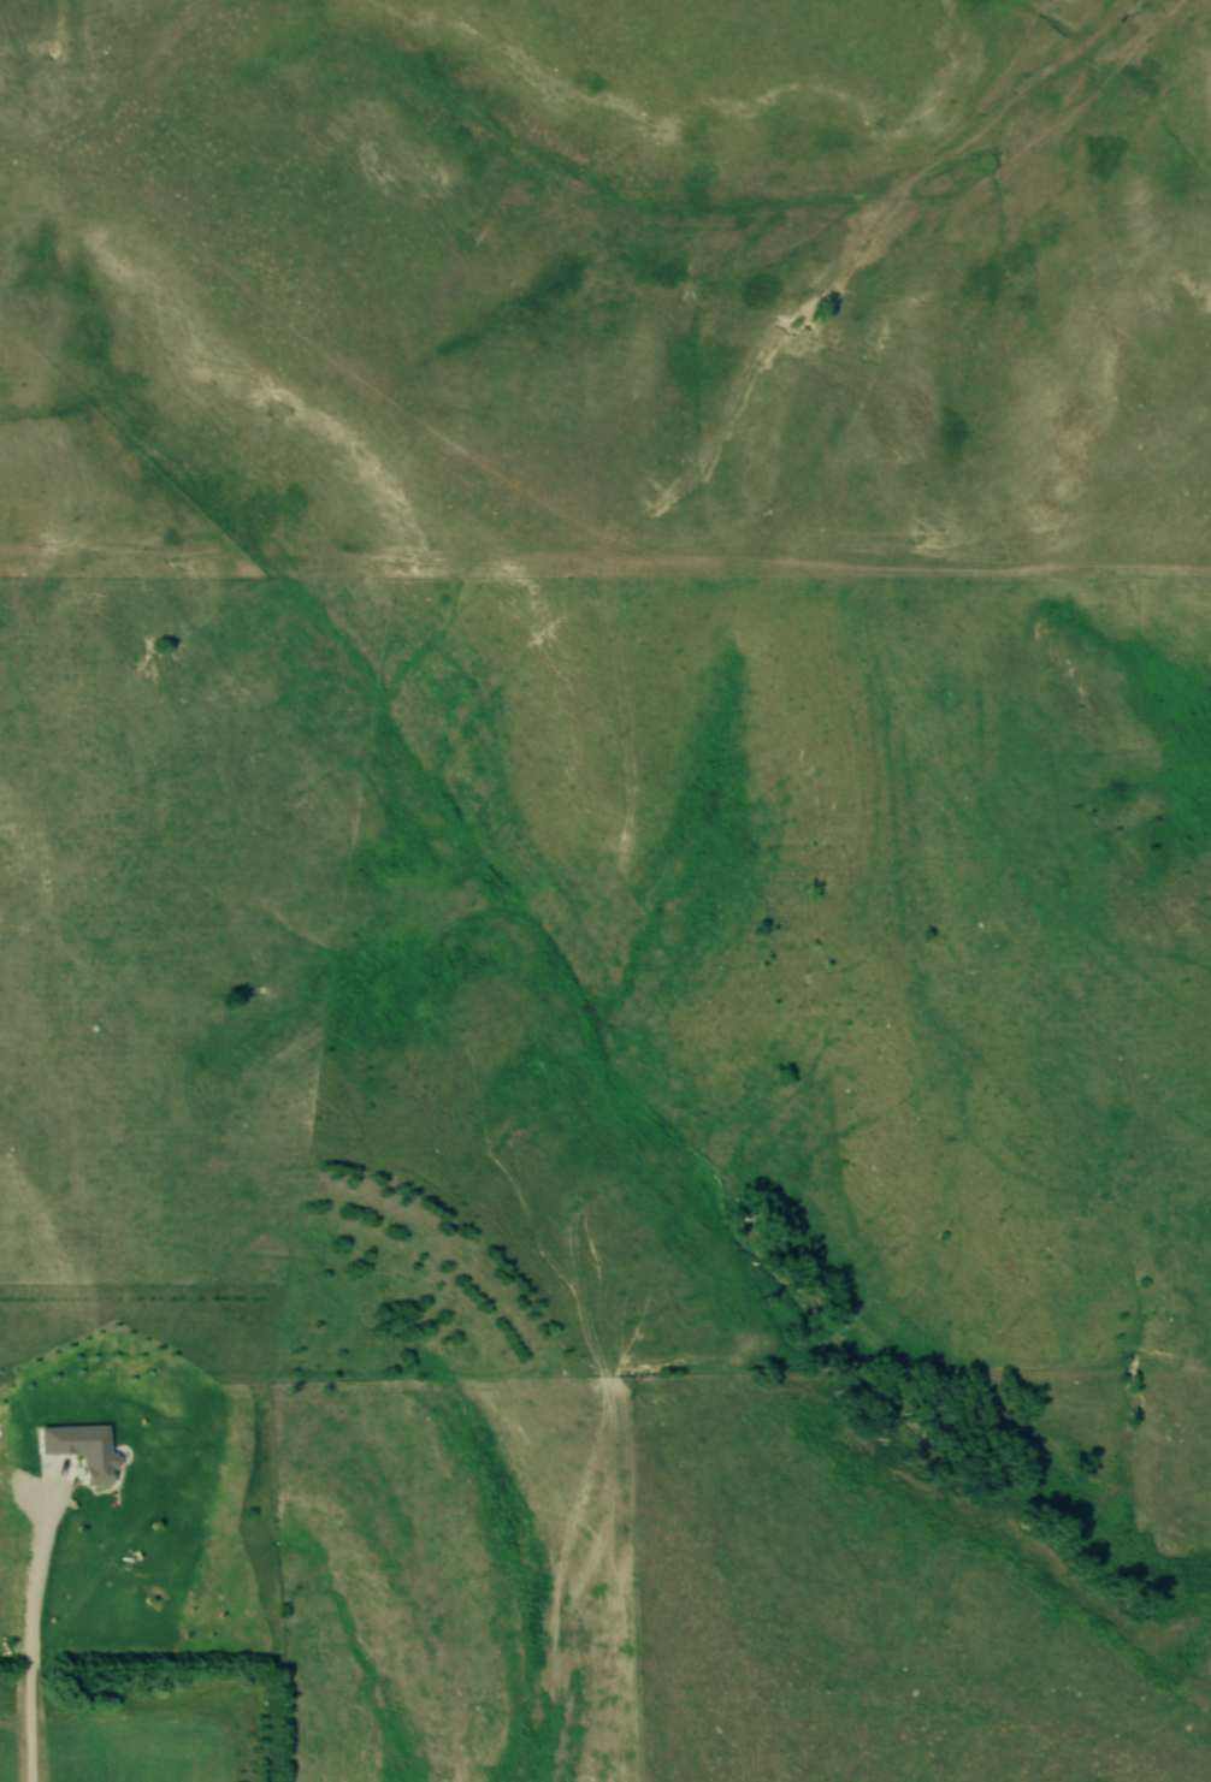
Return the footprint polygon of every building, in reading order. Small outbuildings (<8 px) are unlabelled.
[(82,1455),(83,1486),(109,1485),(108,1426),(37,1428),(37,1456),(82,1455)]
